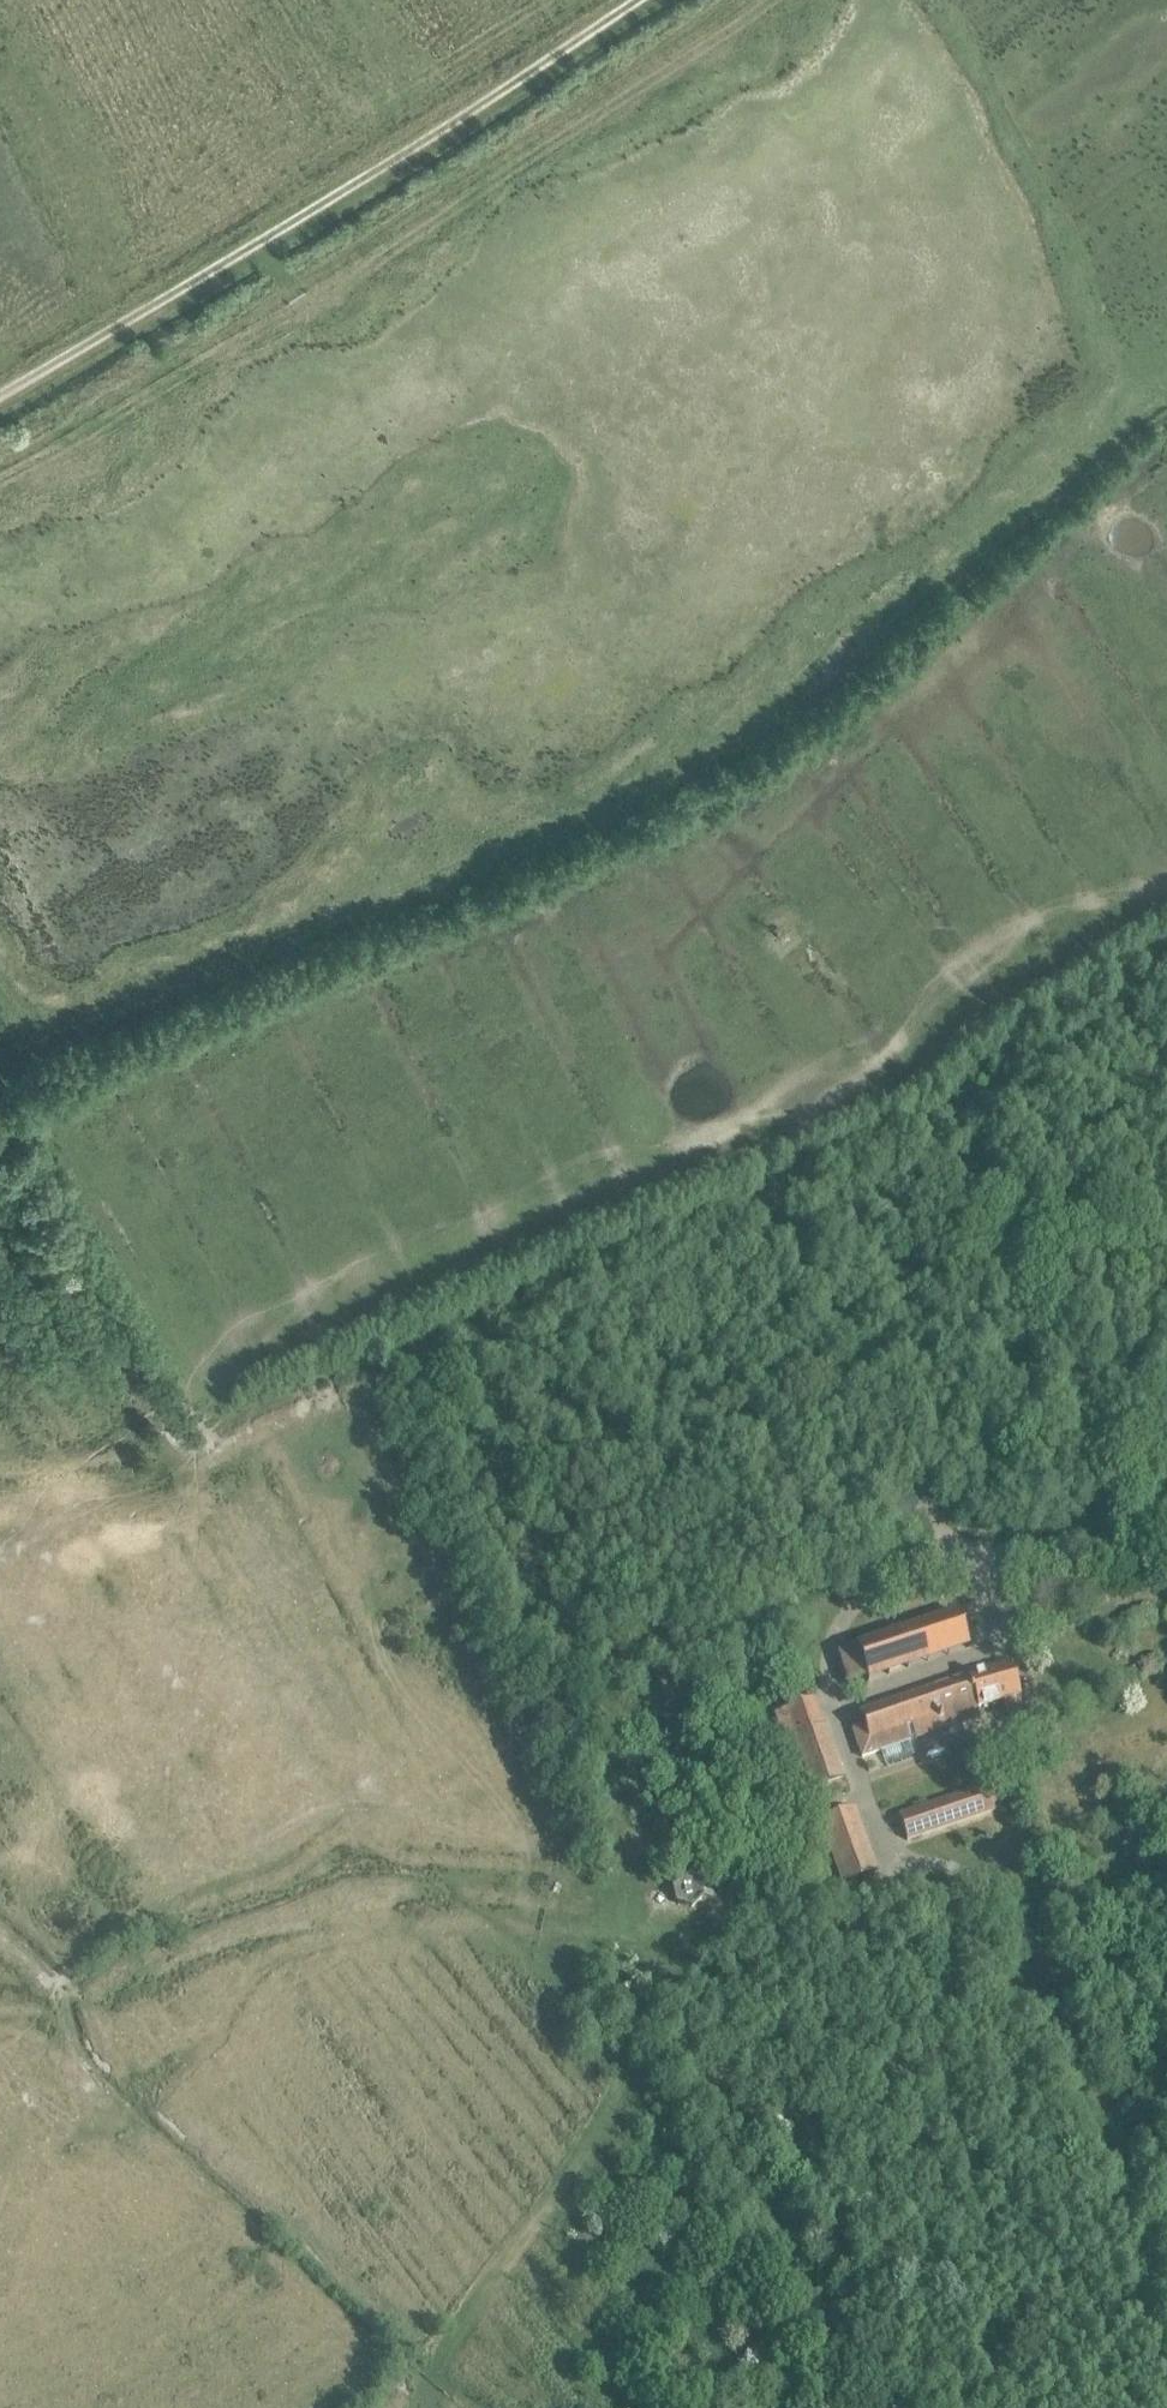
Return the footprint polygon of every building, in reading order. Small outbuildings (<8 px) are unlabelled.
[(856,1645),(869,1682),(967,1647),(954,1611),(856,1645)] [(1006,1718),(1024,1712),(1008,1666),(968,1680),(967,1676),(867,1710),(871,1722),(850,1729),(859,1756),(879,1749),(884,1763),(915,1753),(911,1741),(981,1718),(979,1712),(1002,1704),(1006,1718)] [(814,1799),(846,1788),(813,1698),(773,1712),(783,1741),(792,1738),(814,1799)] [(900,1816),(909,1841),(998,1810),(990,1785),(900,1816)] [(840,1886),(877,1873),(853,1807),(817,1820),(819,1824),(809,1827),(815,1845),(825,1842),(840,1886)] [(668,1886),(674,1909),(695,1904),(689,1881),(668,1886)]
